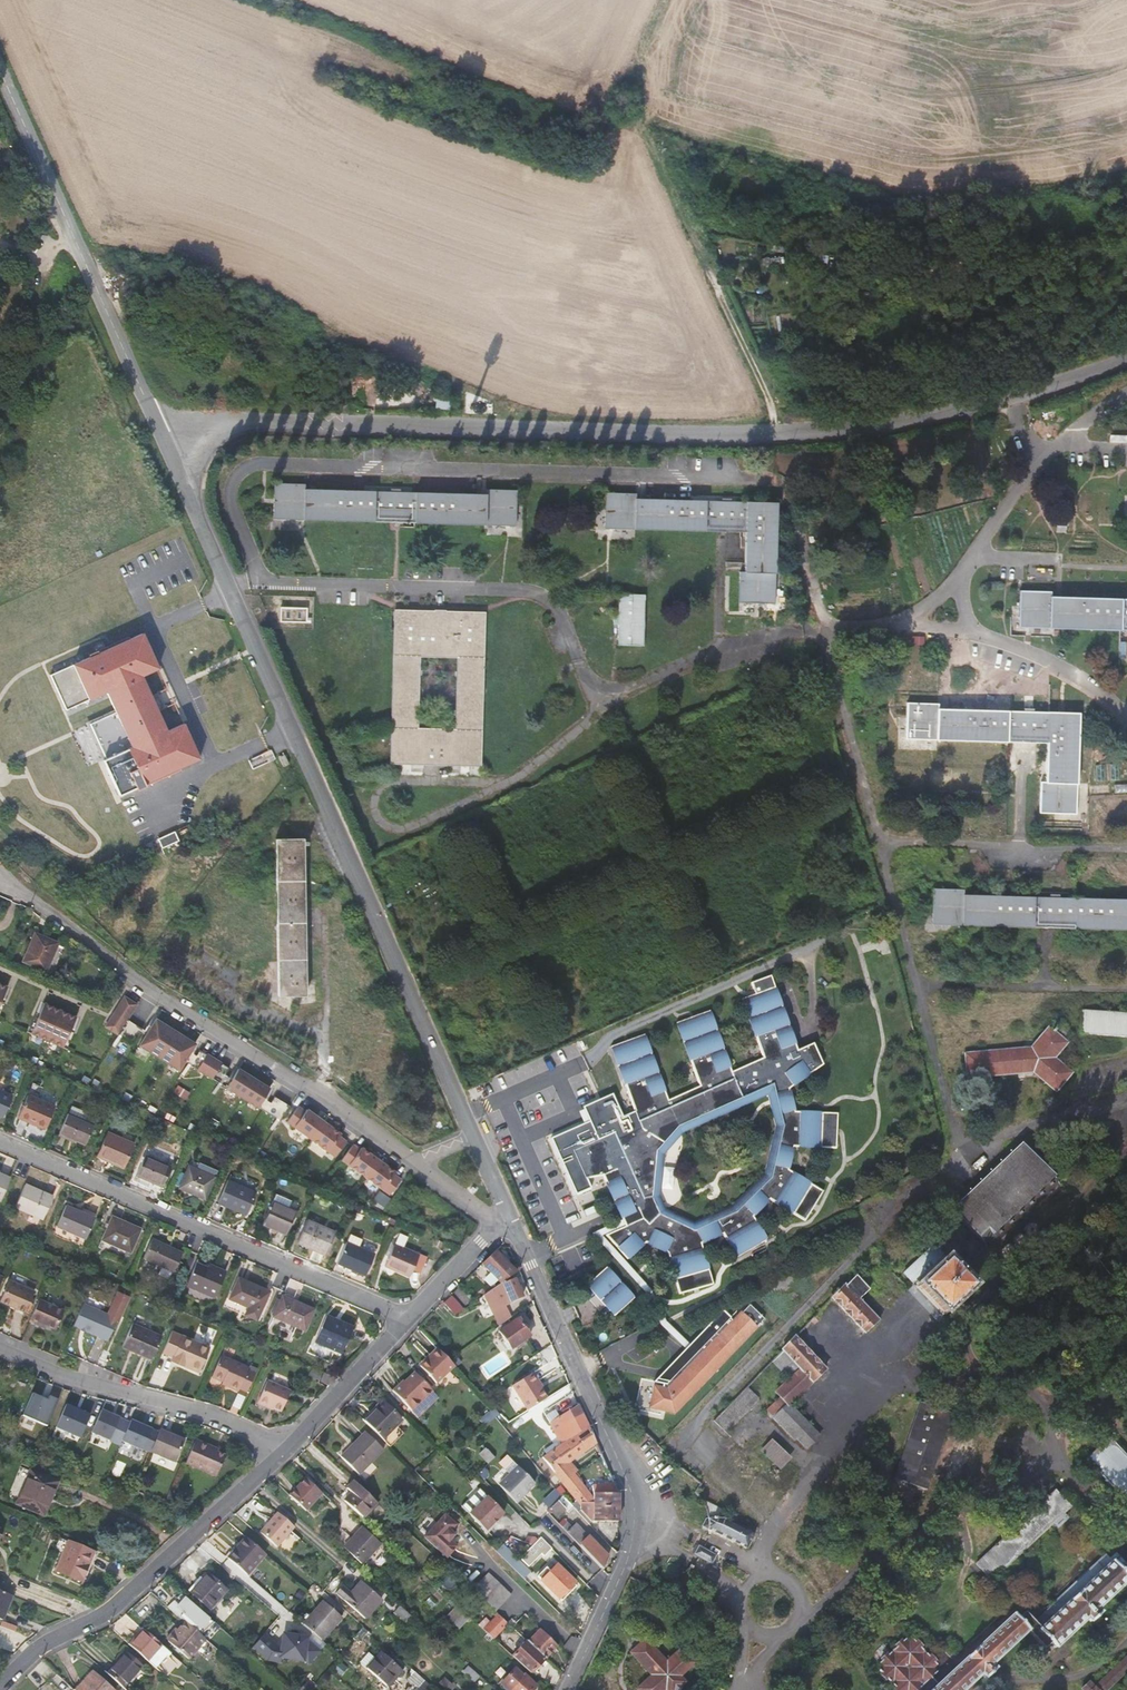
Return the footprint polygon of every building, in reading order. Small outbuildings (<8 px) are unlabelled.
[(273,521),(516,528),(517,490),(485,490),(485,495),(305,492),(305,486),(274,486),(273,521)] [(767,504),(739,503),(637,500),(637,495),(605,494),(605,529),(642,530),(668,531),(746,533),(745,573),(739,573),(739,604),(775,605),(778,504),(767,504)] [(1053,598),(1053,593),(1022,592),(1021,629),(1126,632),(1126,601),(1053,598)] [(619,647),(644,647),(645,597),(619,596),(619,618),(613,618),(613,625),(619,625),(619,647)] [(280,623),(306,624),(307,609),(280,609),(280,623)] [(396,613),(392,765),(427,766),(428,763),(447,763),(446,767),(481,768),(484,615),(396,613)] [(145,634),(54,674),(70,709),(108,693),(117,712),(92,724),(108,759),(105,759),(121,794),(137,786),(138,789),(183,769),(182,767),(201,758),(185,723),(168,731),(160,712),(177,704),(170,688),(153,695),(145,676),(161,669),(145,634)] [(1042,815),(1078,816),(1081,716),(940,711),(939,707),(910,706),(909,742),(1049,746),(1048,785),(1043,785),(1042,815)] [(162,847),(180,840),(176,830),(158,837),(162,847)] [(279,995),(307,995),(307,837),(278,837),(279,995)] [(1126,933),(1126,902),(967,898),(967,892),(935,891),(934,927),(1126,933)] [(22,961),(46,971),(58,942),(35,932),(22,961)] [(1,1020),(13,989),(0,984),(0,1019),(1,1020)] [(615,1198),(626,1225),(607,1233),(629,1259),(648,1242),(669,1252),(675,1279),(710,1270),(703,1243),(724,1234),(737,1257),(768,1240),(755,1216),(772,1200),(795,1214),(813,1183),(791,1169),(796,1146),(823,1148),(825,1112),(797,1111),(792,1090),(826,1064),(815,1042),(800,1049),(795,1034),(776,1041),(759,993),(744,999),(765,1058),(734,1071),(712,1010),(680,1022),(702,1086),(671,1099),(647,1033),(614,1046),(635,1111),(623,1116),(613,1094),(605,1097),(585,1106),(589,1120),(544,1138),(572,1198),(592,1188),(588,1178),(604,1174),(615,1198)] [(50,1006),(37,1035),(70,1049),(82,1020),(50,1006)] [(126,1019),(114,1011),(105,1026),(117,1034),(126,1019)] [(1126,1040),(1126,1017),(1084,1014),(1083,1037),(1126,1040)] [(150,1027),(140,1043),(179,1068),(184,1060),(190,1051),(196,1041),(156,1017),(150,1027)] [(144,1030),(126,1019),(117,1034),(138,1046),(140,1043),(150,1027),(147,1024),(144,1030)] [(1033,1050),(967,1057),(970,1081),(1035,1075),(1057,1095),(1073,1077),(1057,1062),(1069,1047),(1066,1043),(1071,1036),(1060,1027),(1054,1033),(1051,1030),(1033,1050)] [(196,1056),(190,1051),(184,1060),(198,1069),(207,1054),(200,1049),(196,1056)] [(222,1063),(207,1054),(198,1069),(213,1078),(222,1063)] [(229,1068),(222,1063),(213,1078),(227,1087),(232,1078),(226,1074),(229,1068)] [(239,1068),(232,1078),(227,1087),(258,1107),(264,1098),(270,1089),(239,1068)] [(3,1117),(12,1095),(0,1090),(0,1116),(3,1117)] [(55,1106),(28,1094),(19,1115),(36,1122),(35,1125),(45,1129),(55,1106)] [(271,1103),(265,1111),(279,1120),(289,1105),(275,1096),(271,1103)] [(271,1103),(264,1098),(258,1107),(265,1111),(271,1103)] [(71,1105),(59,1132),(85,1144),(95,1122),(89,1119),(91,1114),(71,1105)] [(307,1109),(305,1111),(298,1106),(287,1121),(311,1139),(324,1122),(307,1109)] [(341,1134),(324,1122),(311,1139),(335,1156),(346,1142),(339,1137),(341,1134)] [(106,1133),(96,1156),(123,1167),(132,1144),(106,1133)] [(360,1149),(353,1144),(342,1159),(366,1177),(378,1160),(361,1147),(360,1149)] [(1062,1186),(1026,1148),(955,1214),(990,1251),(1062,1186)] [(144,1155),(136,1174),(162,1186),(171,1166),(144,1155)] [(396,1172),(378,1160),(366,1177),(390,1194),(401,1179),(394,1174),(396,1172)] [(214,1176),(189,1165),(179,1187),(204,1198),(214,1176)] [(0,1174),(0,1200),(10,1178),(0,1174)] [(227,1180),(218,1202),(246,1214),(255,1192),(227,1180)] [(53,1196),(24,1184),(15,1206),(43,1218),(53,1196)] [(374,1200),(385,1206),(390,1195),(379,1189),(374,1200)] [(262,1224),(286,1234),(296,1211),(272,1201),(262,1224)] [(95,1217),(66,1204),(56,1225),(85,1238),(95,1217)] [(141,1228),(112,1216),(102,1239),(130,1252),(141,1228)] [(297,1242),(325,1254),(335,1232),(306,1219),(297,1242)] [(152,1238),(143,1257),(173,1271),(182,1252),(152,1238)] [(346,1241),(337,1262),(365,1275),(374,1254),(346,1241)] [(394,1243),(384,1265),(409,1276),(412,1270),(420,1273),(427,1258),(394,1243)] [(934,1245),(906,1274),(945,1313),(974,1284),(971,1281),(976,1277),(964,1266),(960,1270),(934,1245)] [(482,1264),(500,1283),(502,1282),(519,1270),(516,1264),(511,1268),(495,1251),(482,1264)] [(208,1268),(196,1263),(186,1285),(215,1297),(226,1271),(209,1264),(208,1268)] [(606,1266),(587,1284),(615,1315),(635,1297),(606,1266)] [(869,1283),(857,1271),(844,1284),(831,1298),(863,1330),(876,1317),(855,1297),(869,1283)] [(257,1320),(260,1312),(269,1291),(238,1277),(229,1298),(248,1307),(245,1314),(257,1320)] [(500,1283),(483,1295),(499,1326),(511,1318),(505,1305),(522,1298),(514,1278),(503,1283),(502,1282),(500,1283)] [(9,1280),(0,1300),(10,1305),(11,1304),(17,1306),(16,1308),(25,1311),(34,1291),(9,1280)] [(459,1288),(453,1293),(462,1303),(467,1299),(459,1288)] [(83,1303),(73,1325),(108,1340),(117,1319),(119,1319),(129,1296),(117,1291),(107,1314),(83,1303)] [(282,1296),(273,1318),(304,1331),(314,1310),(282,1296)] [(443,1303),(453,1315),(462,1309),(451,1296),(443,1303)] [(39,1299),(29,1321),(37,1324),(39,1321),(56,1329),(64,1310),(39,1299)] [(659,1385),(654,1405),(676,1411),(768,1318),(753,1303),(671,1387),(659,1385)] [(353,1327),(326,1316),(316,1340),(326,1344),(325,1347),(341,1354),(353,1327)] [(517,1318),(499,1331),(506,1341),(503,1342),(505,1345),(507,1344),(511,1349),(529,1336),(517,1318)] [(162,1336),(132,1323),(122,1346),(152,1359),(162,1336)] [(188,1367),(199,1372),(210,1347),(182,1335),(173,1357),(189,1364),(188,1367)] [(825,1370),(793,1338),(771,1362),(789,1379),(776,1393),(783,1400),(770,1414),(798,1442),(802,1440),(810,1449),(821,1437),(790,1406),(825,1370)] [(454,1366),(437,1348),(429,1355),(431,1356),(420,1366),(436,1383),(454,1366)] [(458,1359),(462,1364),(468,1358),(464,1354),(458,1359)] [(247,1371),(248,1368),(221,1356),(212,1377),(228,1384),(228,1386),(238,1391),(239,1389),(247,1392),(255,1374),(247,1371)] [(1046,1381),(1052,1387),(1068,1372),(1061,1366),(1046,1381)] [(432,1391),(414,1372),(401,1385),(400,1384),(392,1391),(411,1410),(432,1391)] [(324,1373),(320,1382),(328,1385),(332,1376),(324,1373)] [(533,1373),(514,1385),(523,1398),(529,1409),(548,1397),(533,1373)] [(258,1401),(281,1412),(290,1391),(267,1381),(258,1401)] [(759,1399),(746,1387),(713,1423),(725,1435),(759,1399)] [(37,1421),(48,1425),(57,1400),(32,1390),(20,1424),(34,1429),(37,1421)] [(80,1439),(91,1414),(66,1403),(55,1428),(80,1439)] [(375,1410),(364,1421),(390,1447),(404,1433),(396,1425),(401,1420),(383,1403),(376,1410),(375,1410)] [(950,1413),(918,1403),(894,1480),(927,1490),(950,1413)] [(596,1442),(579,1404),(551,1421),(550,1425),(558,1440),(561,1441),(562,1443),(556,1447),(547,1454),(542,1457),(563,1482),(572,1474),(575,1471),(576,1471),(568,1462),(596,1442)] [(91,1434),(121,1445),(122,1442),(145,1450),(153,1427),(131,1419),(129,1426),(118,1422),(121,1415),(101,1408),(91,1434)] [(484,1427),(500,1415),(495,1408),(479,1420),(484,1427)] [(159,1430),(150,1452),(175,1462),(184,1440),(159,1430)] [(355,1444),(342,1458),(359,1475),(383,1450),(365,1432),(354,1443),(355,1444)] [(1111,1435),(1086,1459),(1126,1501),(1126,1452),(1117,1441),(1111,1435)] [(763,1449),(782,1468),(794,1456),(775,1437),(763,1449)] [(862,1442),(866,1447),(871,1441),(867,1437),(862,1442)] [(212,1447),(195,1440),(185,1463),(216,1476),(225,1455),(211,1449),(212,1447)] [(547,1454),(556,1447),(554,1444),(545,1451),(547,1454)] [(499,1484),(516,1503),(524,1495),(523,1494),(534,1483),(518,1466),(507,1455),(499,1462),(510,1474),(499,1484)] [(44,1515),(57,1482),(30,1471),(17,1504),(44,1515)] [(577,1500),(574,1502),(593,1502),(593,1507),(618,1507),(618,1493),(613,1482),(592,1486),(593,1493),(593,1499),(590,1497),(572,1474),(563,1482),(569,1490),(577,1500)] [(306,1510),(322,1493),(305,1478),(290,1496),(306,1510)] [(377,1502),(353,1480),(346,1488),(351,1492),(344,1500),(363,1518),(377,1502)] [(977,1564),(992,1581),(1071,1508),(1056,1490),(1039,1506),(1035,1502),(1030,1507),(1034,1512),(977,1564)] [(469,1514),(485,1531),(503,1513),(487,1496),(469,1514)] [(569,1514),(574,1508),(571,1504),(568,1502),(562,1496),(546,1511),(549,1514),(551,1512),(557,1518),(565,1510),(569,1514)] [(728,1513),(699,1497),(703,1503),(706,1513),(702,1521),(707,1524),(746,1546),(754,1531),(726,1516),(728,1513)] [(574,1508),(578,1512),(581,1509),(591,1520),(593,1519),(593,1521),(618,1521),(618,1507),(593,1507),(593,1502),(574,1502),(571,1504),(574,1508)] [(294,1527),(277,1512),(260,1532),(277,1547),(294,1527)] [(424,1536),(446,1557),(457,1546),(450,1539),(455,1534),(450,1530),(456,1524),(445,1514),(424,1536)] [(563,1519),(558,1524),(566,1532),(571,1527),(563,1519)] [(571,1527),(566,1532),(603,1569),(608,1557),(588,1536),(587,1537),(580,1530),(575,1523),(571,1527)] [(344,1547),(362,1564),(380,1543),(363,1527),(344,1547)] [(246,1537),(228,1558),(249,1576),(256,1568),(254,1566),(265,1554),(246,1537)] [(550,1547),(540,1538),(532,1546),(520,1558),(526,1564),(539,1550),(543,1554),(550,1547)] [(68,1542),(56,1571),(81,1581),(86,1570),(84,1569),(92,1552),(68,1542)] [(718,1553),(704,1545),(700,1553),(713,1561),(718,1553)] [(1050,1642),(1055,1648),(1085,1621),(1088,1624),(1099,1614),(1096,1610),(1126,1581),(1126,1580),(1126,1578),(1126,1576),(1126,1567),(1115,1554),(1109,1560),(1105,1556),(1033,1624),(1050,1642)] [(541,1581),(558,1598),(559,1598),(562,1600),(577,1586),(574,1583),(574,1582),(556,1565),(550,1571),(546,1567),(538,1576),(541,1580),(541,1581)] [(209,1609),(226,1589),(207,1573),(200,1582),(202,1583),(192,1594),(209,1609)] [(488,1573),(472,1590),(495,1612),(511,1594),(488,1573)] [(364,1618),(381,1599),(363,1583),(352,1595),(343,1587),(337,1594),(364,1618)] [(2,1621),(6,1611),(3,1610),(9,1594),(0,1591),(0,1620),(2,1621)] [(170,1605),(202,1632),(213,1619),(181,1592),(170,1605)] [(303,1624),(321,1640),(341,1617),(323,1601),(303,1624)] [(411,1616),(399,1606),(393,1613),(405,1623),(411,1616)] [(446,1618),(452,1624),(464,1611),(458,1606),(446,1618)] [(1018,1609),(1010,1616),(1025,1632),(1041,1651),(1050,1642),(1033,1624),(1018,1609)] [(458,1629),(470,1617),(464,1611),(452,1624),(458,1629)] [(484,1630),(493,1638),(508,1623),(507,1623),(498,1614),(484,1630)] [(1010,1616),(935,1686),(929,1679),(935,1673),(932,1670),(935,1666),(911,1640),(908,1644),(904,1639),(877,1664),(880,1668),(876,1672),(893,1689),(964,1689),(980,1676),(983,1680),(994,1671),(991,1665),(1025,1632),(1010,1616)] [(321,1650),(279,1617),(254,1647),(277,1666),(287,1653),(306,1668),(321,1650)] [(508,1623),(512,1627),(515,1622),(511,1618),(507,1623),(508,1623)] [(206,1639),(185,1621),(174,1634),(171,1634),(167,1638),(169,1641),(188,1659),(206,1639)] [(130,1645),(147,1660),(155,1667),(169,1652),(144,1629),(130,1645)] [(528,1641),(545,1658),(557,1645),(540,1629),(528,1641)] [(632,1648),(654,1672),(638,1686),(642,1689),(664,1689),(667,1687),(670,1689),(674,1689),(685,1680),(681,1674),(696,1660),(682,1646),(667,1660),(645,1636),(632,1648)] [(527,1641),(512,1656),(530,1673),(545,1658),(528,1641),(527,1641)] [(107,1673),(122,1686),(141,1665),(124,1650),(118,1657),(120,1658),(107,1673)] [(368,1653),(360,1663),(385,1685),(395,1674),(397,1676),(402,1670),(381,1652),(375,1659),(368,1653)] [(1093,1688),(1087,1683),(1080,1689),(1108,1689),(1126,1672),(1126,1657),(1093,1688)] [(474,1682),(479,1676),(468,1666),(463,1672),(474,1682)] [(500,1683),(508,1689),(532,1689),(536,1685),(527,1677),(528,1676),(516,1666),(500,1683)] [(417,1687),(424,1680),(411,1668),(408,1674),(410,1676),(408,1678),(417,1687)] [(594,1676),(606,1689),(612,1689),(618,1685),(602,1668),(594,1676)] [(76,1689),(113,1689),(92,1672),(76,1689)]
